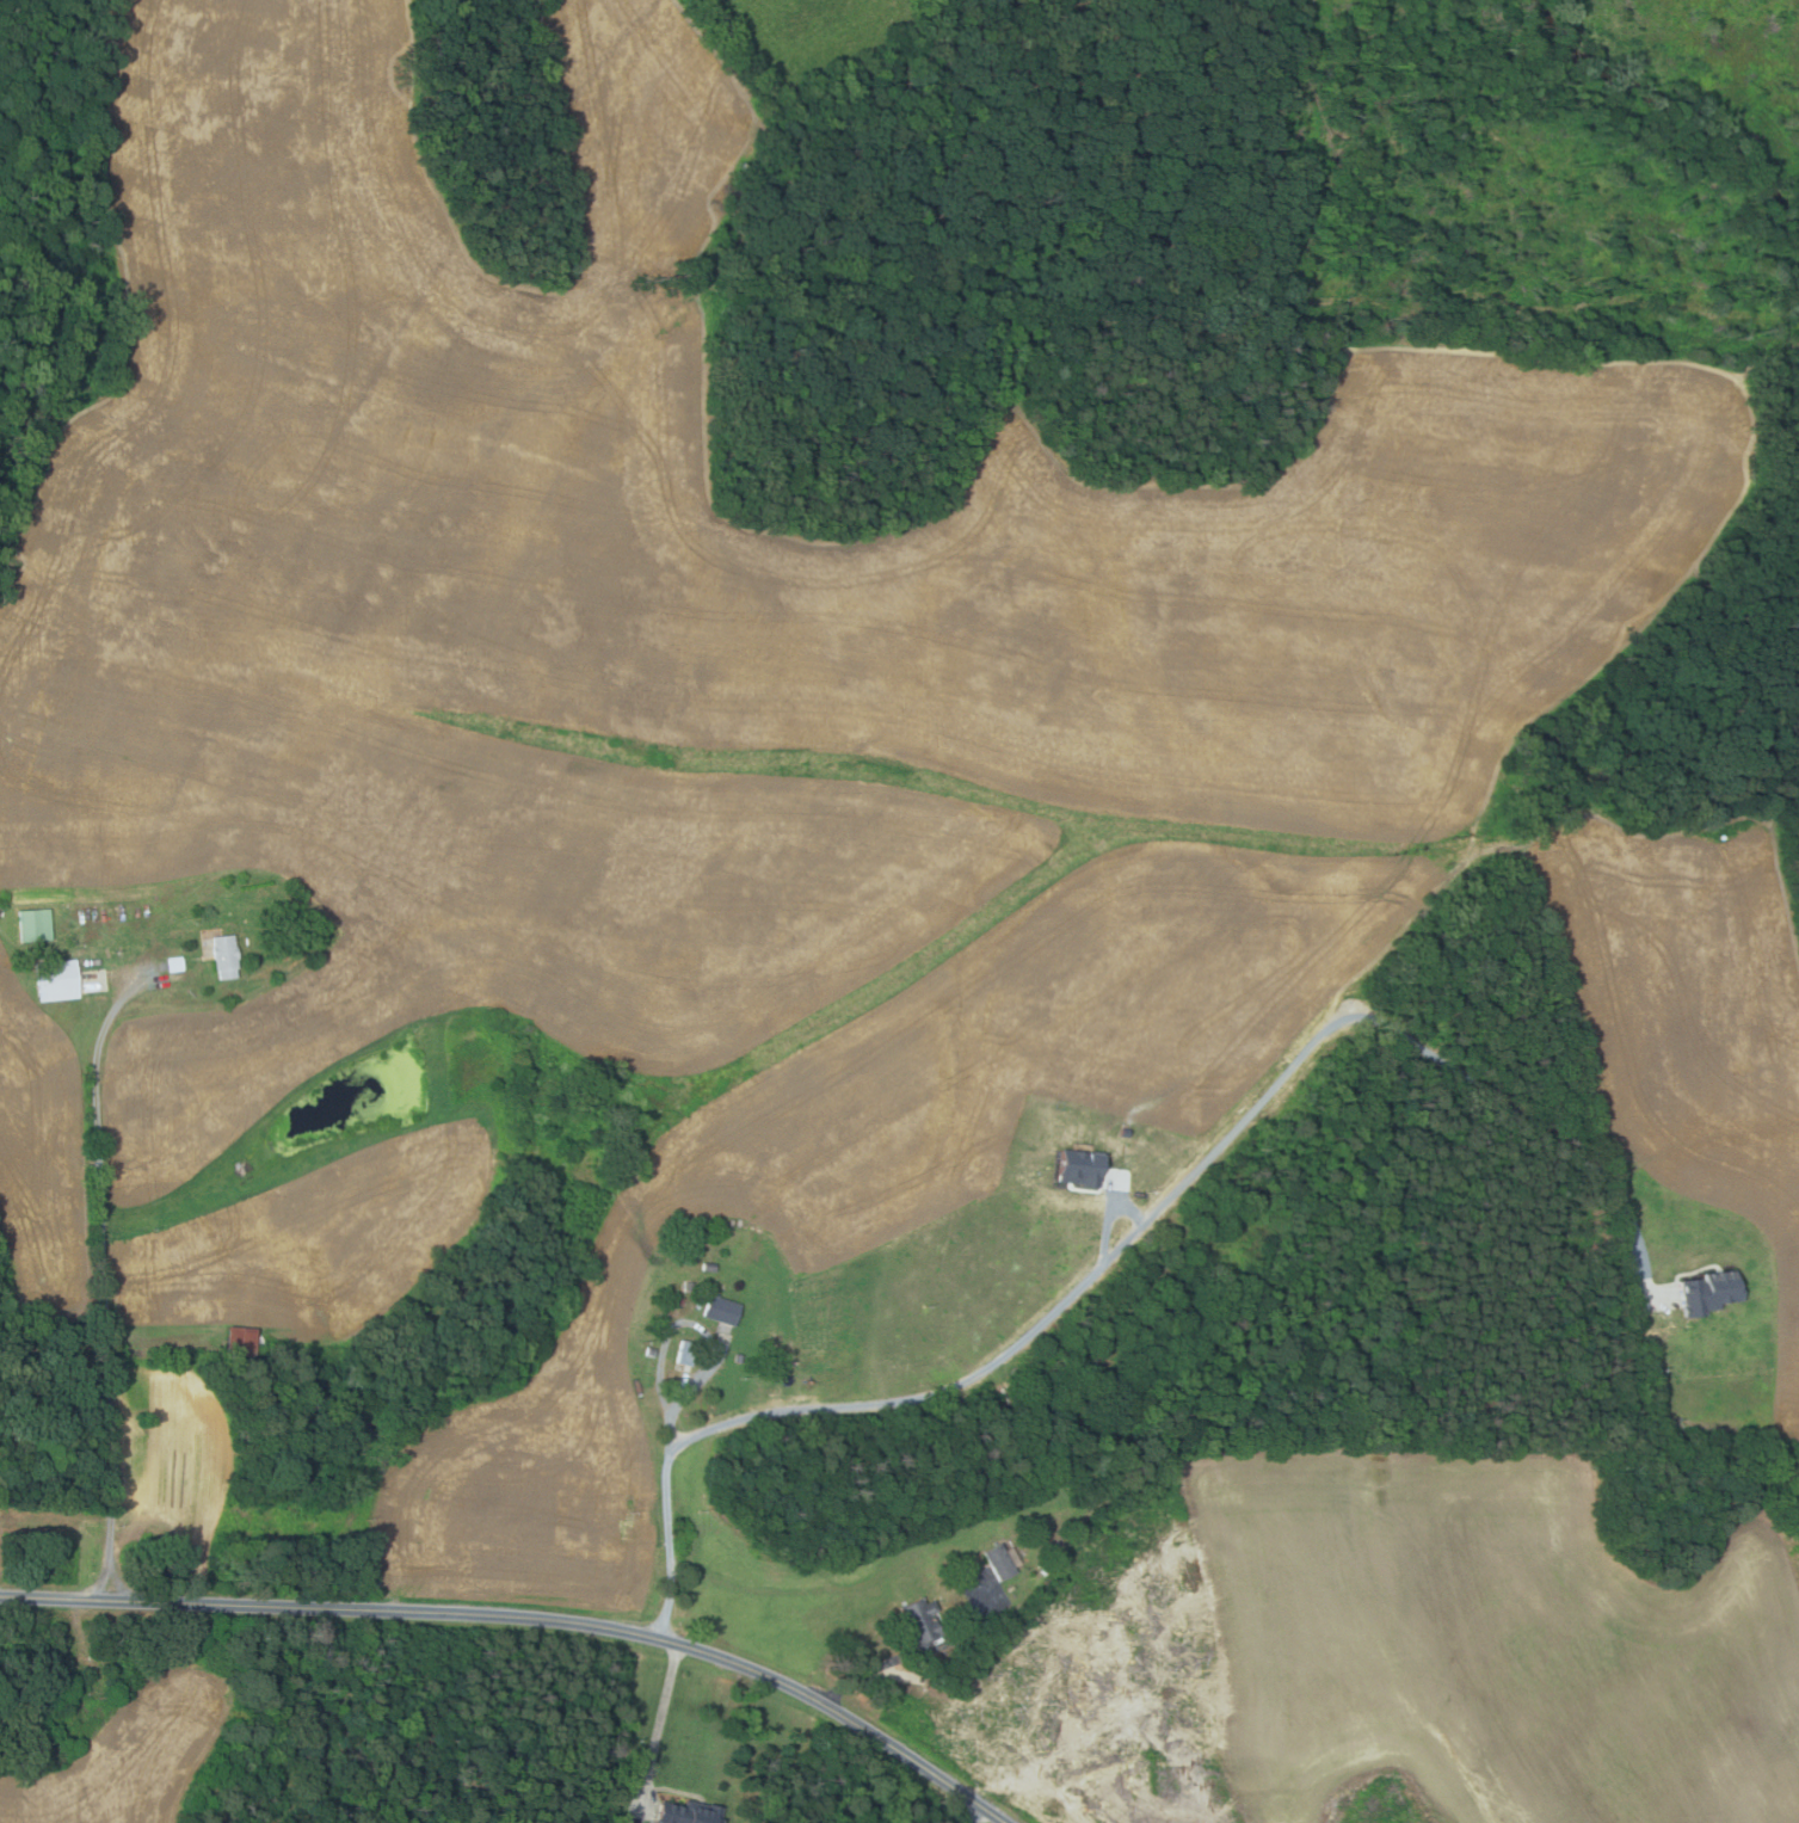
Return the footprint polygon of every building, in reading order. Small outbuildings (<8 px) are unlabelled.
[(48,909),(50,940),(19,942),(16,911),(48,909)] [(287,912),(288,928),(272,929),(271,914),(287,912)] [(217,979),(216,971),(212,971),(210,936),(234,935),(236,968),(234,968),(234,978),(217,979)] [(180,956),(183,969),(167,972),(165,959),(180,956)] [(36,1003),(32,965),(75,960),(79,998),(36,1003)] [(1097,1189),(1079,1187),(1079,1184),(1056,1182),(1060,1151),(1101,1154),(1097,1189)] [(715,1264),(714,1273),(701,1270),(702,1262),(715,1264)] [(1741,1301),(1717,1304),(1717,1310),(1703,1311),(1703,1316),(1683,1318),(1678,1280),(1701,1277),(1701,1274),(1733,1270),(1735,1285),(1739,1283),(1741,1301)] [(691,1291),(683,1291),(683,1281),(692,1282),(691,1291)] [(733,1326),(701,1316),(707,1294),(739,1305),(733,1326)] [(252,1360),(221,1356),(223,1326),(255,1329),(252,1360)] [(777,1330),(778,1338),(766,1339),(766,1330),(777,1330)] [(696,1344),(690,1367),(674,1363),(680,1339),(696,1344)] [(655,1349),(653,1357),(645,1355),(646,1348),(655,1349)] [(781,1383),(781,1373),(768,1374),(769,1384),(781,1383)] [(999,1582),(982,1554),(998,1545),(1003,1553),(1010,1550),(1018,1564),(1012,1568),(1015,1572),(999,1582)] [(917,1646),(899,1608),(920,1597),(924,1605),(932,1601),(938,1612),(931,1615),(941,1634),(917,1646)] [(721,1807),(717,1822),(653,1822),(658,1802),(680,1806),(683,1798),(721,1807)]
